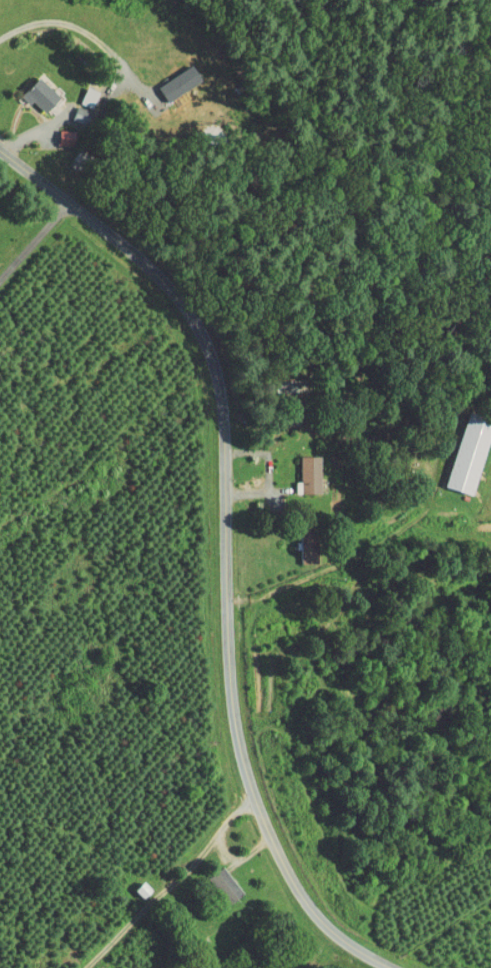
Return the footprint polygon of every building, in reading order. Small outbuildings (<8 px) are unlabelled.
[(142,79),(152,95),(185,74),(175,58),(142,79)] [(5,87),(27,106),(42,89),(21,69),(5,87)] [(456,489),(480,418),(453,409),(429,480),(456,489)] [(305,449),(285,449),(285,474),(280,475),(281,486),(305,486),(305,449)] [(192,871),(213,897),(227,886),(206,860),(192,871)]
